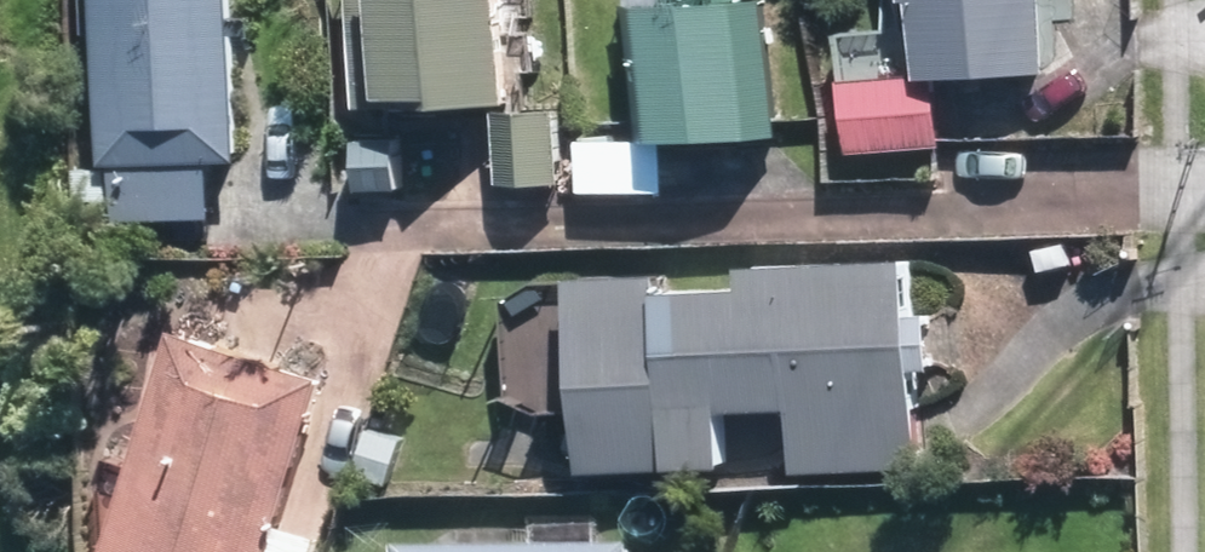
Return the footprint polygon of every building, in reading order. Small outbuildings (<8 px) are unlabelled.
[(120,154),(128,154),(129,209),(228,209),(228,155),(261,155),(260,0),(120,0),(120,154)] [(530,92),(530,0),(382,0),(381,91),(530,92)] [(795,0),(656,0),(655,119),(794,120),(795,0)] [(944,63),(1060,63),(1060,0),(944,0),(944,63)] [(951,139),(951,65),(865,65),(865,139),(951,139)] [(576,167),(576,97),(517,97),(516,167),(576,167)] [(681,183),(681,126),(594,125),(594,182),(681,183)] [(938,299),(937,242),(772,245),(772,269),(687,271),(687,255),(593,257),(598,458),(743,455),(742,399),(808,398),(810,465),(937,462),(935,357),(955,356),(954,299),(938,299)] [(204,312),(123,551),(287,551),(351,362),(204,312)] [(415,429),(384,418),(368,466),(399,476),(415,429)] [(423,539),(423,551),(652,551),(652,542),(423,539)]
